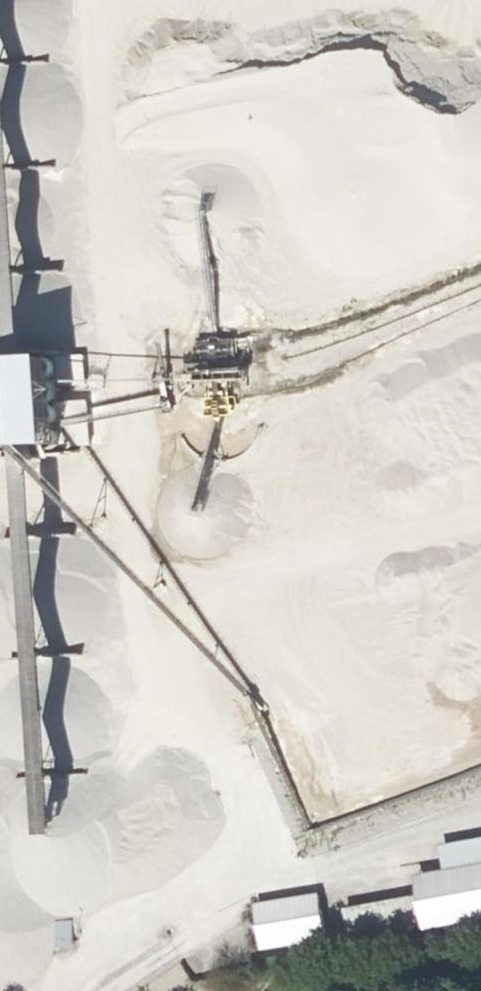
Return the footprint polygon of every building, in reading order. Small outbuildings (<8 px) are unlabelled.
[(0,17),(0,62),(20,356),(37,355),(14,15),(0,17)] [(87,353),(59,355),(61,380),(90,379),(87,353)] [(0,359),(0,378),(5,446),(64,444),(61,397),(58,355),(0,359)] [(0,432),(0,460),(11,459),(10,451),(1,451),(0,432)] [(42,446),(26,447),(51,835),(67,834),(42,446)] [(448,874),(457,923),(480,918),(480,867),(448,874)] [(442,893),(421,896),(427,926),(427,928),(457,923),(448,874),(439,875),(442,893)] [(319,896),(257,907),(263,948),(325,938),(319,896)] [(353,940),(427,926),(421,896),(347,911),(353,940)] [(71,921),(55,923),(57,946),(73,944),(71,921)]
